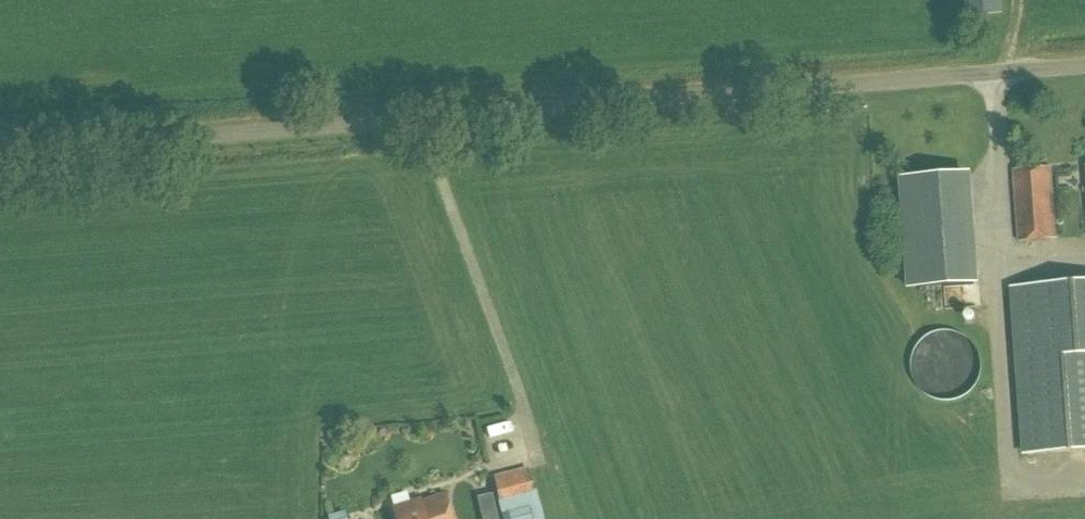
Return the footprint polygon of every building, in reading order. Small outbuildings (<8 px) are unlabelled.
[(966,16),(1002,13),(1001,0),(965,0),(966,16)] [(979,271),(971,161),(903,166),(912,276),(979,271)] [(1014,170),(1019,241),(1056,238),(1051,168),(1014,170)] [(1022,454),(1084,450),(1084,283),(1009,288),(1022,454)] [(944,330),(940,331),(936,332),(932,333),(928,335),(925,337),(922,340),(919,343),(916,346),(914,350),(913,354),(911,357),(911,362),(911,366),(911,370),(912,374),(913,378),(914,382),(916,385),(919,388),(922,391),(925,394),(928,396),(932,398),(936,399),(940,400),(944,401),(948,401),(952,400),(956,399),(960,398),(964,396),(967,394),(970,391),(973,388),(976,385),(978,381),(979,377),(980,374),(981,369),(981,365),(981,361),(980,357),(979,353),(978,349),(975,346),(973,343),(970,340),(967,337),(964,335),(960,333),(956,332),(952,331),(948,330),(944,330)] [(500,445),(506,465),(517,462),(511,442),(500,445)] [(508,518),(543,518),(535,488),(531,489),(526,469),(491,477),(500,516),(507,515),(508,518)] [(394,518),(452,518),(445,494),(422,501),(421,499),(391,508),(394,518)]
